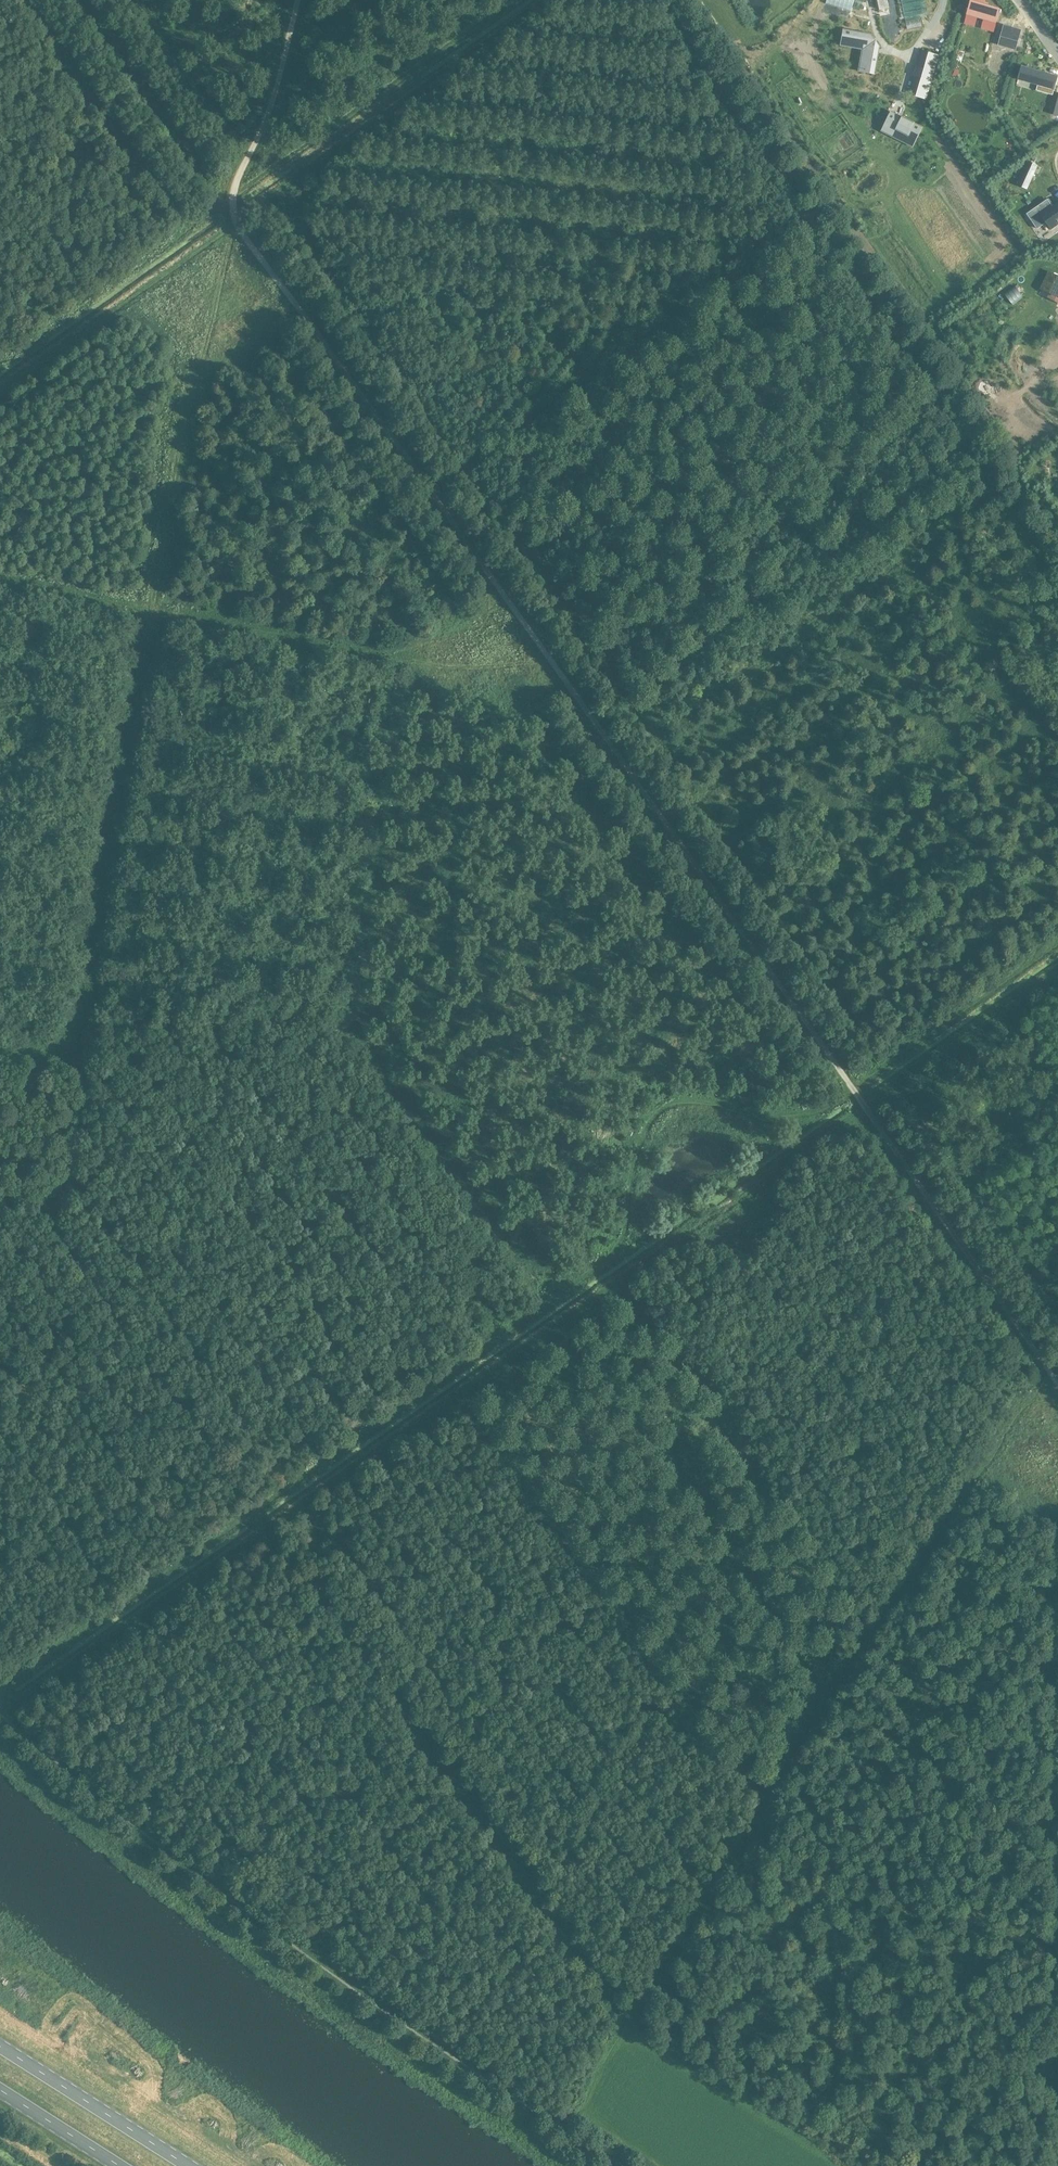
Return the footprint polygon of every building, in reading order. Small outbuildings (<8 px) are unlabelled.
[(852,0),(824,0),(822,10),(847,16),(852,0)] [(968,14),(996,23),(1000,9),(983,4),(984,0),(972,0),(968,14)] [(918,31),(917,22),(903,23),(903,32),(918,31)] [(1004,26),(999,45),(1013,48),(1014,43),(1017,44),(1021,30),(1004,26)] [(843,30),(841,42),(860,45),(865,53),(861,71),(874,74),(878,47),(870,34),(843,30)] [(923,51),(911,94),(927,99),(939,56),(923,51)] [(1018,79),(1055,90),(1057,78),(1057,76),(1022,66),(1018,79)] [(890,115),(884,128),(895,133),(893,137),(913,147),(923,127),(903,117),(901,120),(890,115)] [(1027,161),(1017,184),(1028,189),(1038,166),(1027,161)] [(1053,207),(1048,200),(1028,214),(1038,228),(1047,222),(1051,229),(1057,224),(1057,203),(1053,207)] [(1057,297),(1057,276),(1049,272),(1041,289),(1057,297)]
